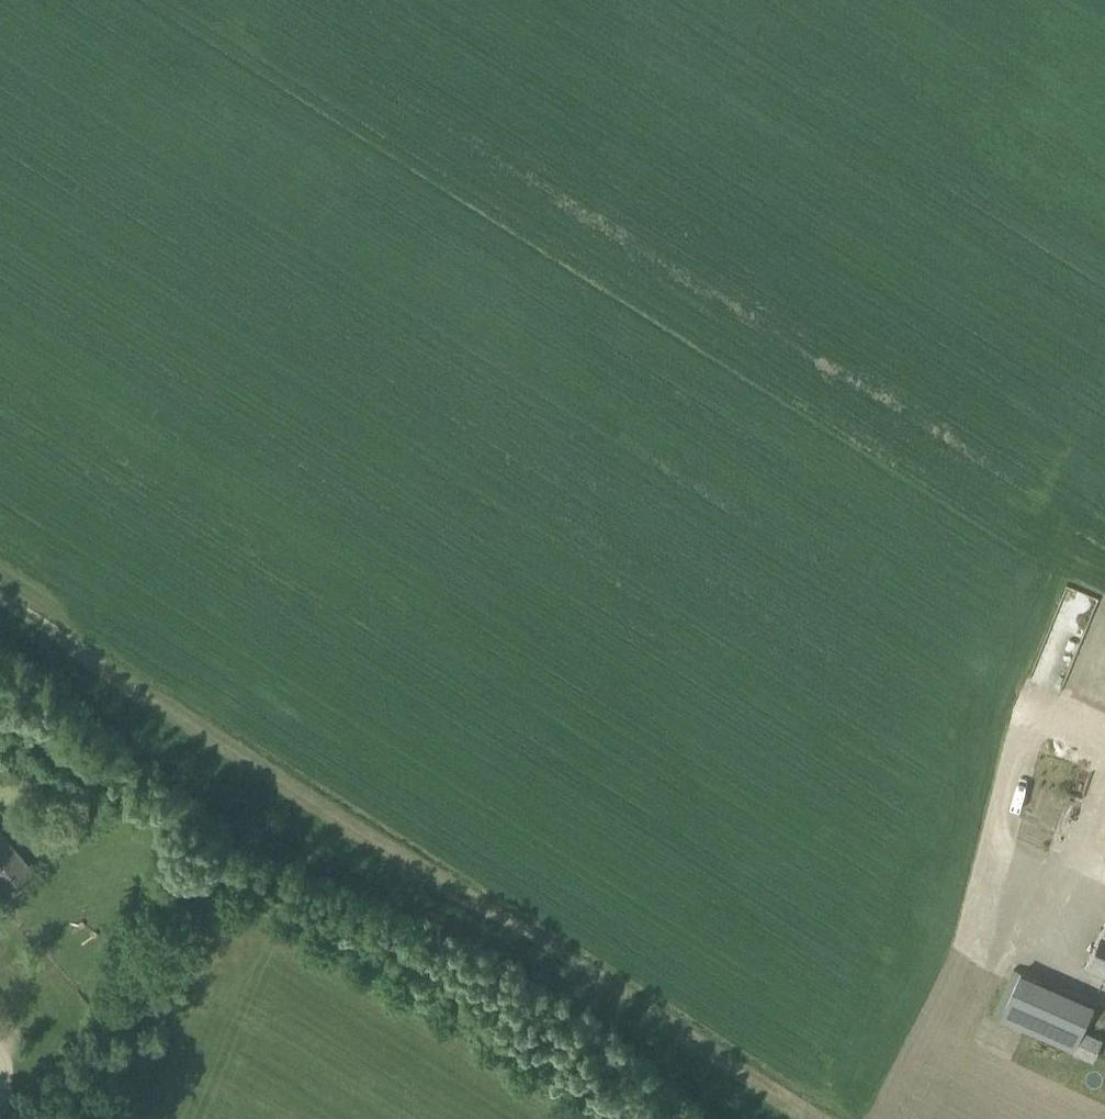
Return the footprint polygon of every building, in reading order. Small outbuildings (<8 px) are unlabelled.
[(35,874),(1,834),(0,832),(0,890),(6,898),(35,874)] [(1085,967),(1104,976),(1104,924),(1085,967)] [(1073,1050),(1094,1004),(1021,972),(1001,1018),(1073,1050)]
